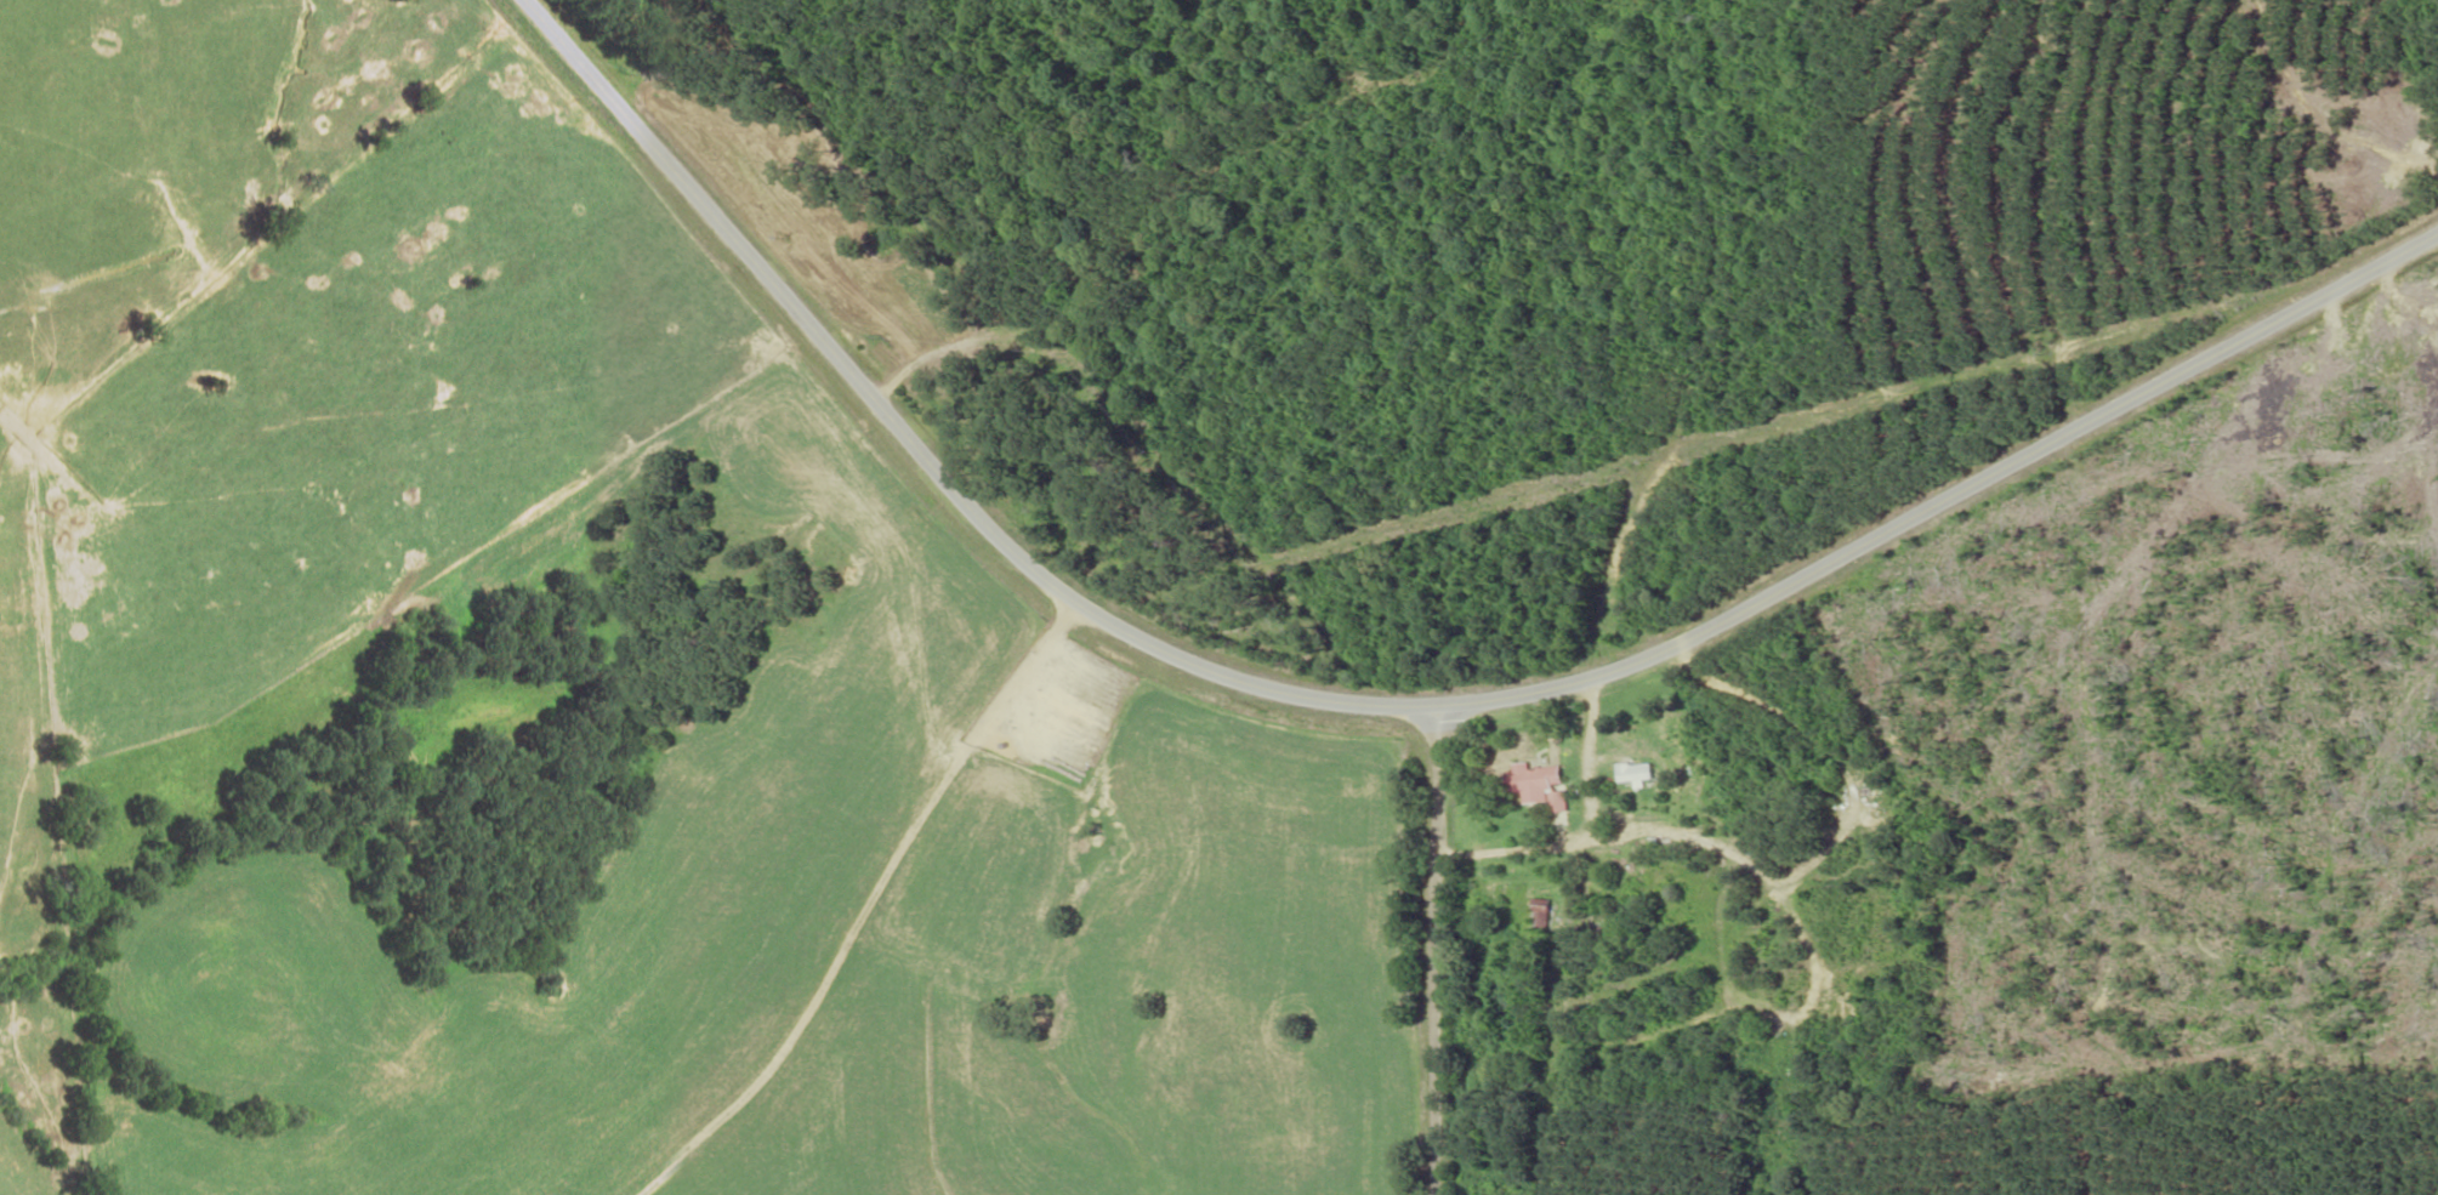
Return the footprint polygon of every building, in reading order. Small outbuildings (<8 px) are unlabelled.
[(1559,764),(1529,768),(1528,760),(1513,762),(1514,770),(1506,771),(1509,794),(1523,792),(1525,802),(1552,799),(1553,810),(1566,808),(1564,787),(1562,787),(1559,764)] [(1633,780),(1635,788),(1644,786),(1643,779),(1652,777),(1649,760),(1616,765),(1619,782),(1633,780)] [(1546,931),(1548,904),(1531,904),(1529,930),(1546,931)]
